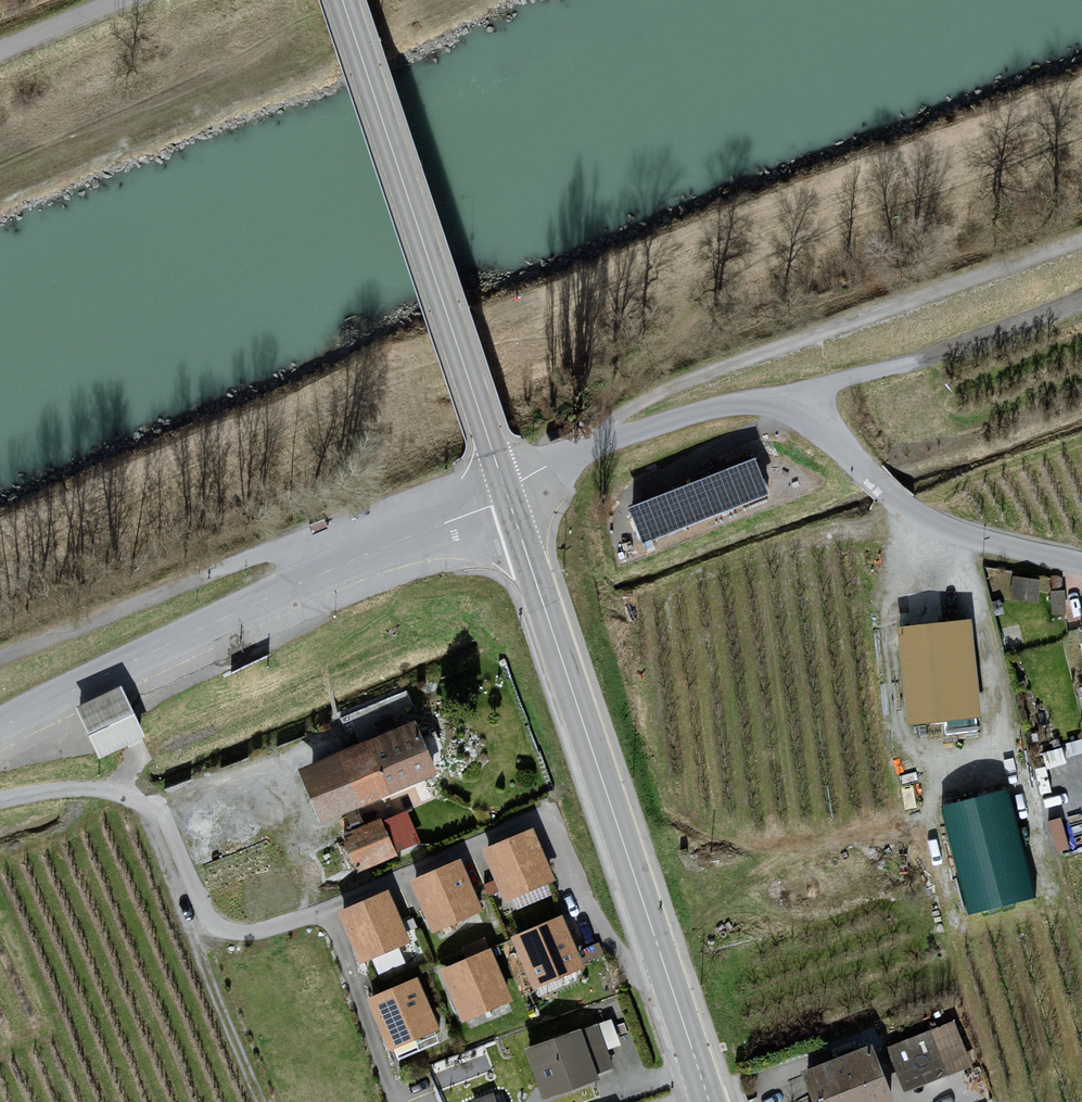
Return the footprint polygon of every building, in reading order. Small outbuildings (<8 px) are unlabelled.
[(754,456),(628,505),(642,541),(768,492),(754,456)] [(973,618),(900,626),(911,723),(984,715),(973,618)] [(122,686),(76,706),(97,753),(143,732),(122,686)] [(409,720),(298,767),(323,824),(433,777),(409,720)] [(1013,796),(946,810),(969,914),(1036,900),(1013,796)] [(353,866),(421,841),(408,805),(340,829),(353,866)] [(535,832),(486,853),(509,905),(558,884),(535,832)] [(463,864),(414,885),(436,937),(485,916),(463,864)] [(389,894),(341,917),(366,970),(414,947),(389,894)] [(563,919),(514,941),(537,994),(587,971),(563,919)] [(494,953),(445,975),(468,1027),(517,1005),(494,953)] [(421,984),(372,1006),(395,1057),(444,1036),(421,984)] [(963,1017),(887,1046),(905,1090),(981,1061),(963,1017)] [(595,1023),(523,1047),(534,1078),(537,1077),(544,1098),(598,1080),(595,1071),(609,1066),(595,1023)] [(869,1042),(802,1067),(814,1101),(891,1101),(869,1042)] [(491,1094),(473,1100),(474,1101),(494,1101),(491,1094)]
